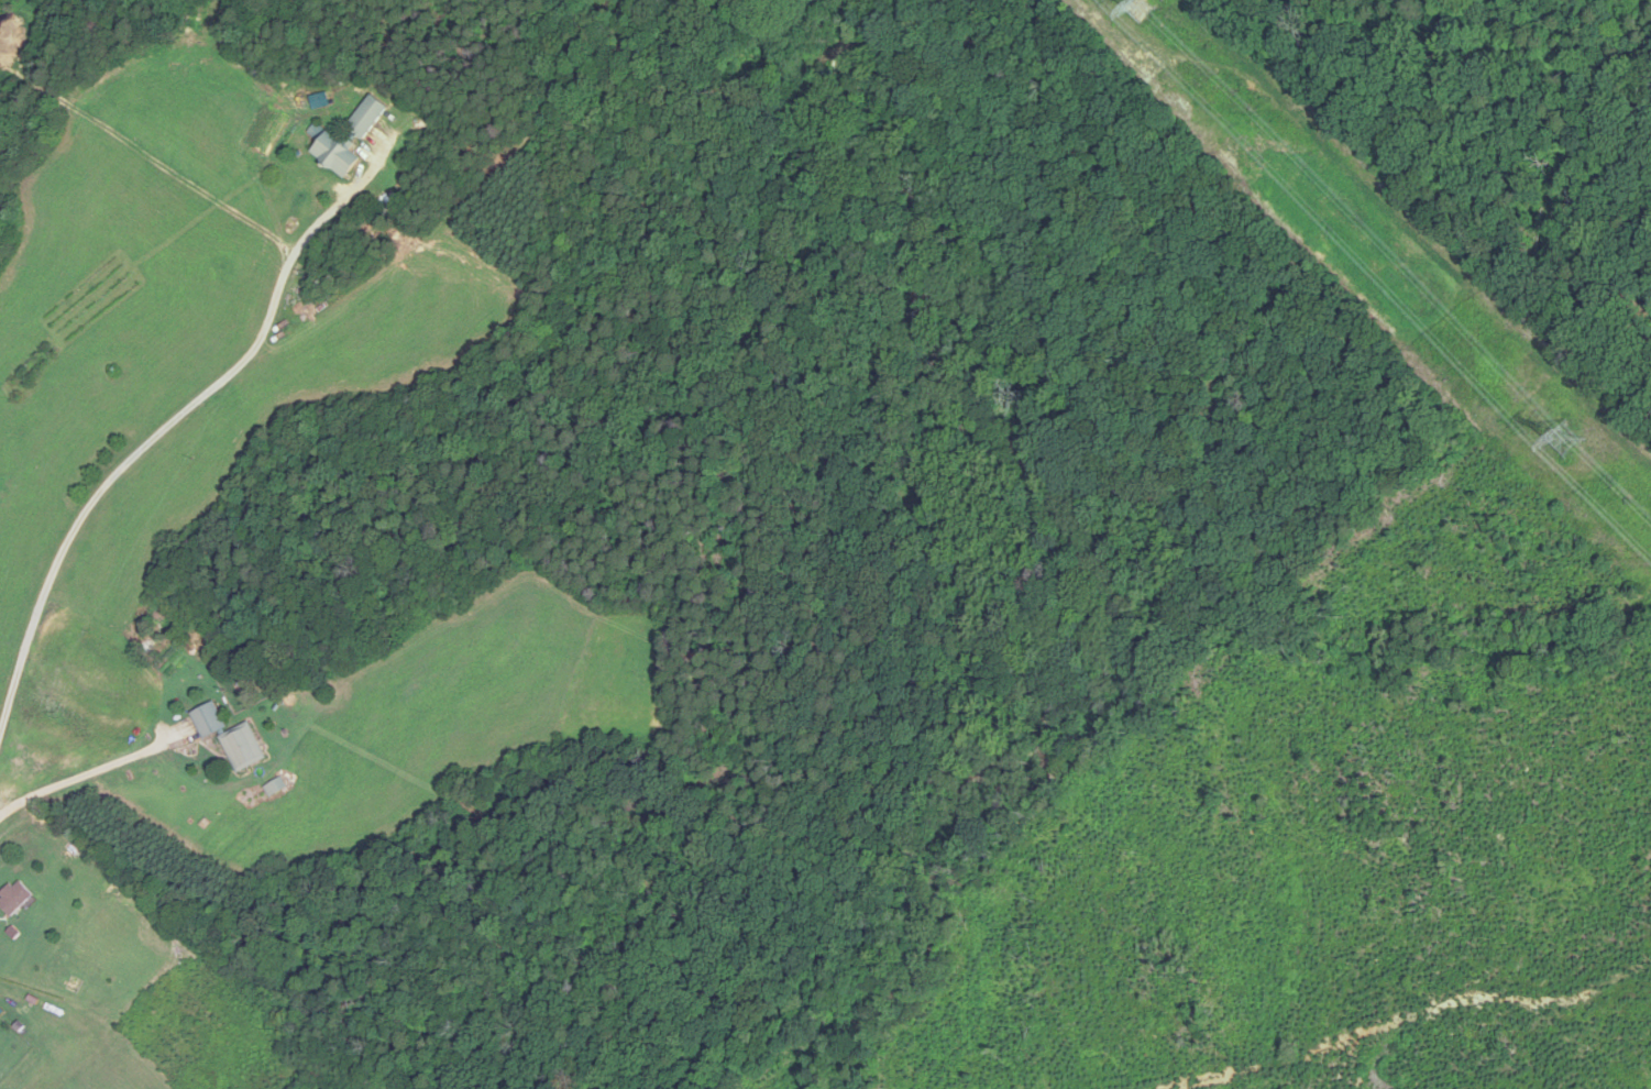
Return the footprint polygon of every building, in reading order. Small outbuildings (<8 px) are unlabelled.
[(390,106),(373,94),(341,139),(318,122),(309,135),(321,144),(313,153),(350,179),(365,159),(357,153),(390,106)] [(254,722),(230,733),(218,703),(193,713),(205,741),(222,734),(238,773),(269,760),(254,722)] [(13,918),(35,896),(20,881),(0,901),(0,904),(13,918)]
